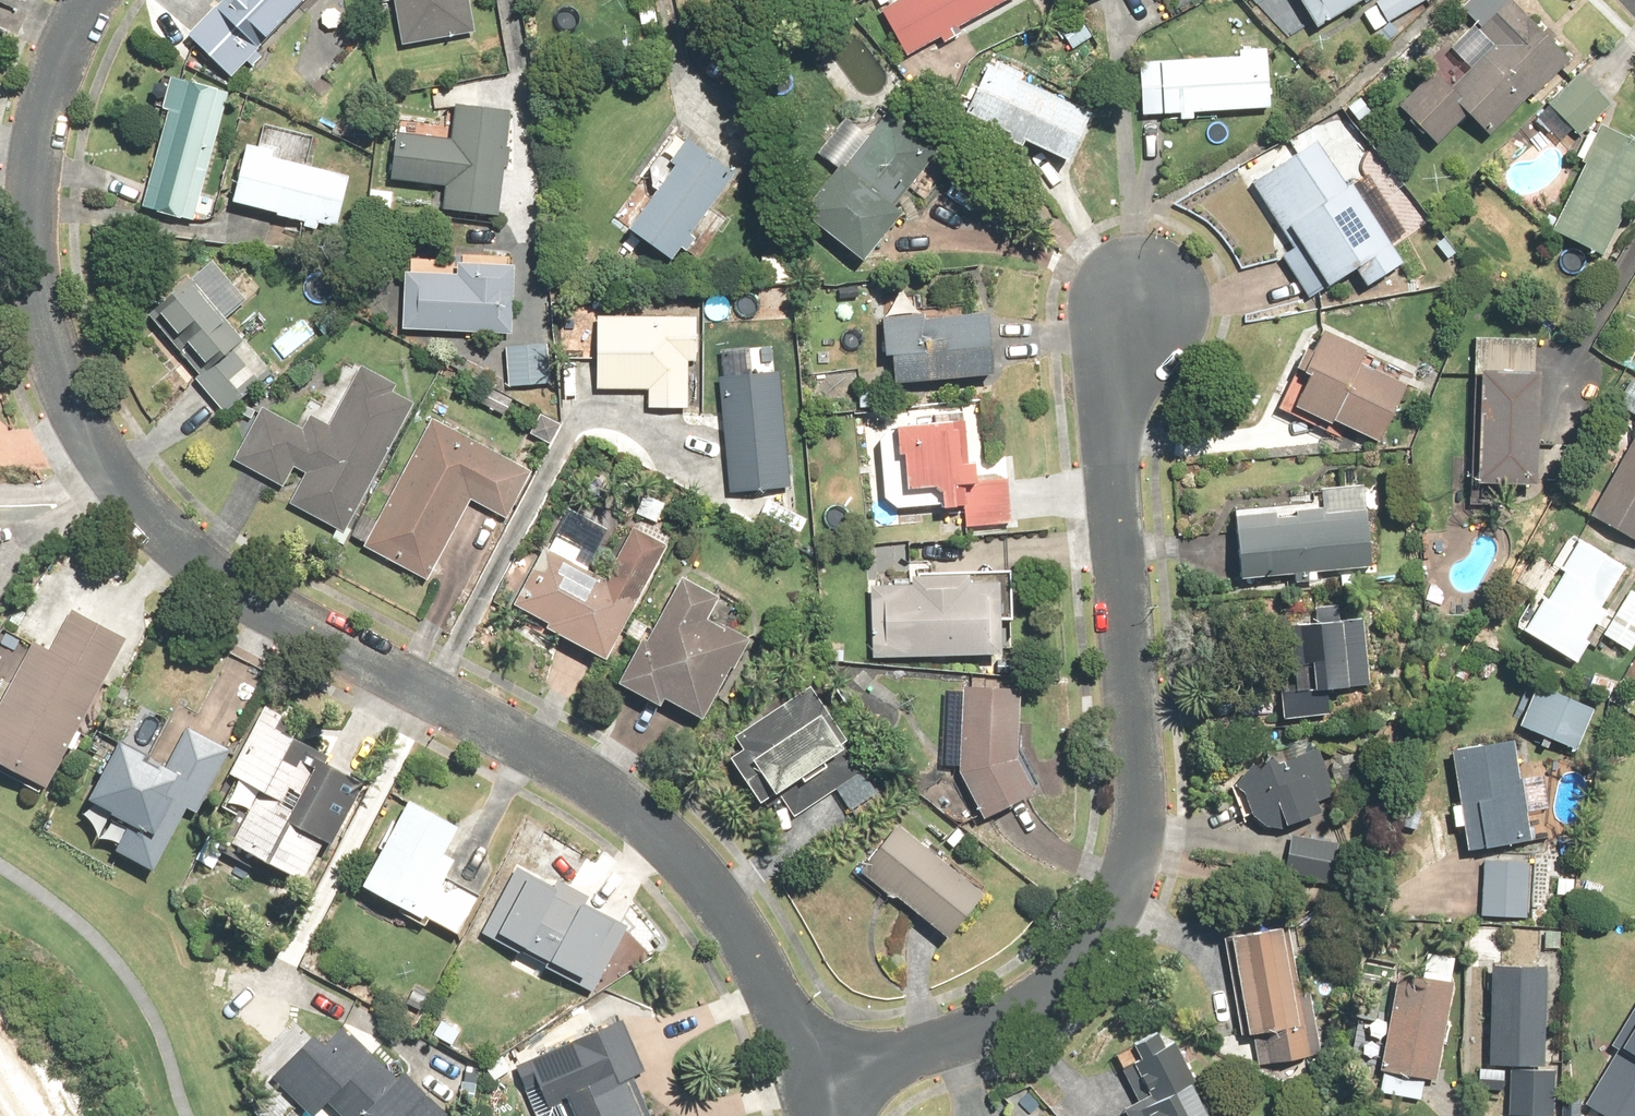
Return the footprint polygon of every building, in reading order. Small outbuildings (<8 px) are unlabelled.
[(187,32),(229,75),(307,0),(220,0),(187,32)] [(399,46),(475,32),(469,0),(391,0),(399,46)] [(880,8),(904,54),(1005,0),(895,0),(880,8)] [(1366,0),(1298,0),(1316,30),(1366,0)] [(1375,3),(1385,22),(1425,0),(1380,0),(1375,3)] [(1396,108),(1435,149),(1468,119),(1486,138),(1573,57),(1519,0),(1467,0),(1465,2),(1483,21),(1479,25),(1499,46),(1449,93),(1432,74),(1396,108)] [(1060,27),(1072,49),(1095,37),(1083,14),(1060,27)] [(1240,56),(1137,60),(1140,113),(1179,111),(1179,118),(1193,118),(1192,111),(1269,108),(1267,48),(1240,49),(1240,56)] [(991,58),(965,111),(1008,132),(1005,138),(1022,146),(1025,140),(1067,161),(1091,112),(1021,79),(1023,74),(991,58)] [(1611,104),(1579,73),(1546,106),(1578,137),(1611,104)] [(175,76),(140,206),(193,220),(227,90),(175,76)] [(511,108),(453,102),(449,136),(395,131),(390,179),(444,185),(442,210),(500,216),(511,108)] [(801,210),(861,259),(914,192),(923,199),(955,160),(890,108),(868,134),(845,116),(817,151),(836,167),(801,210)] [(1550,233),(1602,259),(1634,193),(1634,143),(1599,126),(1581,163),(1584,165),(1550,233)] [(672,162),(625,227),(670,259),(733,171),(684,136),(667,159),(672,162)] [(1316,140),(1251,182),(1292,246),(1281,254),(1308,297),(1354,267),(1367,287),(1404,263),(1352,182),(1346,186),(1316,140)] [(243,149),(230,200),(337,227),(350,176),(243,149)] [(400,329),(512,334),(515,265),(456,262),(456,273),(402,271),(400,329)] [(223,414),(272,372),(190,277),(146,314),(198,375),(193,379),(223,414)] [(893,382),(993,372),(987,312),(925,318),(924,313),(880,317),(884,354),(890,353),(893,382)] [(696,315),(597,314),(595,388),(648,389),(648,407),(686,408),(687,361),(695,361),(696,315)] [(1366,348),(1322,327),(1301,370),(1308,373),(1293,405),(1328,422),(1331,418),(1378,442),(1407,384),(1360,360),(1366,348)] [(1536,483),(1538,339),(1477,339),(1475,482),(1536,483)] [(547,342),(504,345),(507,387),(550,384),(547,342)] [(284,486),(294,467),(305,472),(288,504),(344,533),(414,402),(392,391),(396,383),(359,364),(328,424),(309,414),(302,428),(260,406),(233,459),(284,486)] [(779,370),(717,376),(728,491),(790,486),(779,370)] [(1614,405),(1634,417),(1634,379),(1631,377),(1614,405)] [(514,398),(490,385),(480,404),(504,417),(514,398)] [(431,417),(363,546),(428,580),(471,500),(508,519),(534,471),(431,417)] [(959,423),(887,430),(881,440),(885,497),(898,508),(948,503),(949,511),(962,509),(964,527),(1012,522),(1007,480),(985,483),(983,464),(969,465),(965,430),(960,431),(959,423)] [(1588,514),(1634,541),(1634,434),(1588,514)] [(1233,513),(1238,578),(1372,567),(1367,502),(1364,502),(1362,484),(1320,487),(1322,506),(1233,513)] [(543,546),(513,603),(548,621),(545,626),(605,659),(667,545),(631,526),(603,578),(543,546)] [(1542,596),(1523,628),(1578,662),(1590,642),(1586,640),(1595,625),(1599,627),(1608,612),(1604,610),(1629,569),(1579,538),(1560,568),(1564,571),(1547,599),(1542,596)] [(867,585),(870,657),(1001,652),(998,580),(967,581),(967,573),(909,575),(910,583),(867,585)] [(717,593),(680,574),(647,639),(640,635),(615,683),(659,705),(663,697),(702,717),(729,665),(733,667),(749,637),(725,624),(724,626),(705,616),(717,593)] [(1602,634),(1630,651),(1634,643),(1634,592),(1630,588),(1602,634)] [(1369,685),(1364,618),(1340,620),(1338,604),(1315,606),(1319,657),(1278,661),(1282,716),(1328,713),(1326,688),(1369,685)] [(44,785),(126,640),(71,610),(49,649),(33,641),(0,699),(0,761),(44,785)] [(1537,684),(1520,725),(1577,749),(1594,708),(1537,684)] [(809,685),(733,735),(742,748),(728,757),(758,802),(776,790),(793,816),(835,789),(849,811),(879,791),(809,685)] [(958,771),(982,818),(1034,791),(1017,758),(1020,687),(961,685),(957,771),(958,771)] [(256,787),(228,842),(302,879),(322,840),(332,844),(364,782),(328,764),(332,757),(293,737),(300,723),(266,705),(231,774),(256,787)] [(126,822),(112,849),(153,870),(186,807),(196,812),(229,749),(184,726),(163,767),(158,764),(157,766),(148,762),(151,755),(119,738),(88,798),(109,809),(108,813),(126,822)] [(1250,761),(1233,785),(1242,791),(1250,813),(1264,826),(1283,828),(1293,825),(1293,822),(1322,812),(1318,800),(1337,794),(1321,746),(1315,748),(1313,742),(1298,738),(1286,742),(1291,756),(1277,761),(1269,755),(1257,767),(1250,761)] [(1513,739),(1450,748),(1465,849),(1528,840),(1513,739)] [(407,797),(357,885),(421,920),(424,915),(457,933),(478,897),(442,877),(451,860),(441,854),(458,825),(407,797)] [(894,895),(947,937),(984,892),(896,822),(857,871),(891,898),(894,895)] [(1339,842),(1289,833),(1282,872),(1332,881),(1339,842)] [(1530,862),(1482,859),(1480,916),(1527,918),(1530,862)] [(514,867),(480,933),(593,991),(627,925),(586,903),(589,896),(557,880),(553,887),(514,867)] [(1288,925),(1222,936),(1239,1035),(1261,1032),(1267,1063),(1321,1053),(1310,992),(1300,994),(1288,925)] [(1485,1065),(1509,1066),(1508,1115),(1554,1115),(1555,1073),(1541,1073),(1542,1064),(1546,1064),(1549,964),(1487,963),(1485,1065)] [(1393,973),(1377,1070),(1437,1080),(1453,983),(1393,973)] [(1608,1043),(1618,1049),(1584,1103),(1605,1115),(1634,1115),(1634,1002),(1608,1043)] [(631,1076),(644,1070),(622,1019),(514,1066),(524,1089),(537,1084),(545,1102),(563,1094),(573,1115),(649,1115),(631,1076)] [(447,1113),(404,1071),(397,1078),(343,1026),(324,1046),(312,1034),(270,1077),(310,1115),(312,1115),(326,1102),(340,1115),(444,1115),(447,1113)] [(1191,1080),(1195,1078),(1174,1040),(1164,1045),(1156,1030),(1132,1044),(1140,1058),(1120,1069),(1137,1100),(1122,1108),(1127,1115),(1211,1115),(1191,1080)]
